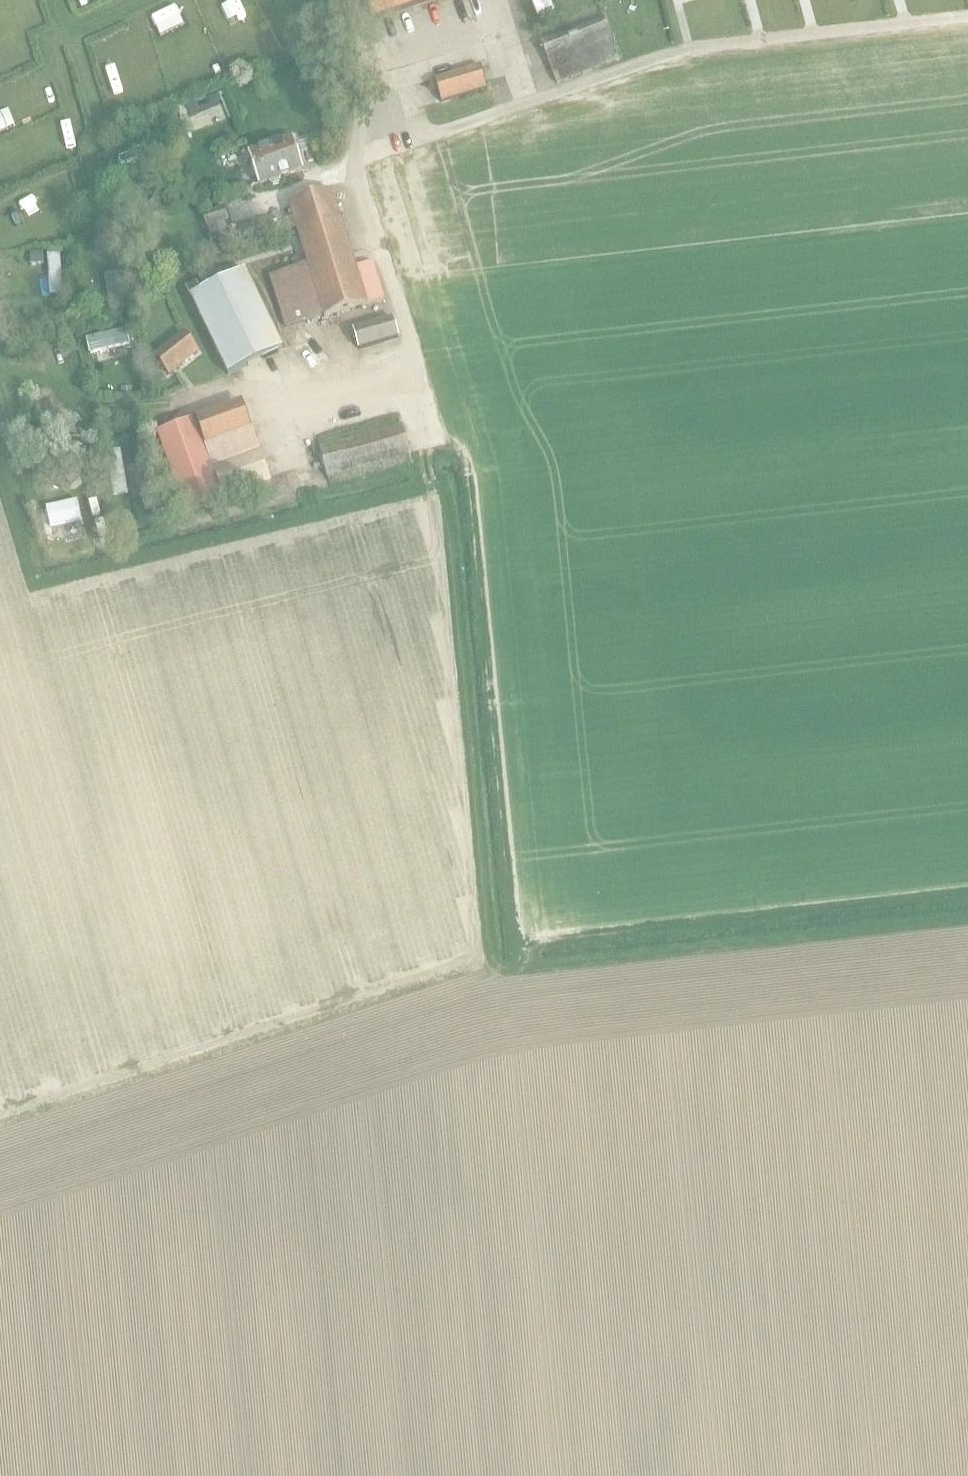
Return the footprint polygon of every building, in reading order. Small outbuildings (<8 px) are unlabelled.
[(372,19),(427,0),(366,0),(372,19)] [(637,4),(624,9),(634,37),(647,33),(637,4)] [(540,39),(557,83),(620,59),(602,14),(540,39)] [(148,60),(159,55),(145,30),(135,35),(148,60)] [(457,52),(453,53),(452,48),(431,55),(436,69),(456,62),(455,62),(460,60),(457,52)] [(440,104),(486,90),(479,65),(455,72),(454,66),(428,73),(430,80),(433,79),(440,104)] [(30,120),(40,141),(54,135),(44,114),(30,120)] [(248,153),(259,185),(303,170),(292,138),(248,153)] [(372,262),(356,267),(332,191),(289,205),(307,264),(270,276),(286,328),(323,316),(324,318),(384,300),(372,262)] [(222,209),(203,215),(211,241),(230,235),(222,209)] [(120,267),(117,239),(109,240),(113,267),(120,267)] [(44,250),(31,251),(32,264),(45,263),(44,250)] [(65,294),(61,253),(48,254),(52,296),(65,294)] [(245,271),(191,297),(228,375),(282,348),(245,271)] [(105,275),(111,309),(126,307),(120,272),(105,275)] [(354,330),(360,349),(398,337),(392,318),(354,330)] [(86,338),(90,354),(131,344),(127,328),(86,338)] [(180,331),(149,356),(168,380),(199,355),(180,331)] [(239,403),(154,437),(185,518),(271,485),(239,403)] [(319,447),(327,476),(410,453),(402,425),(319,447)] [(45,508),(51,530),(83,522),(78,500),(45,508)]
